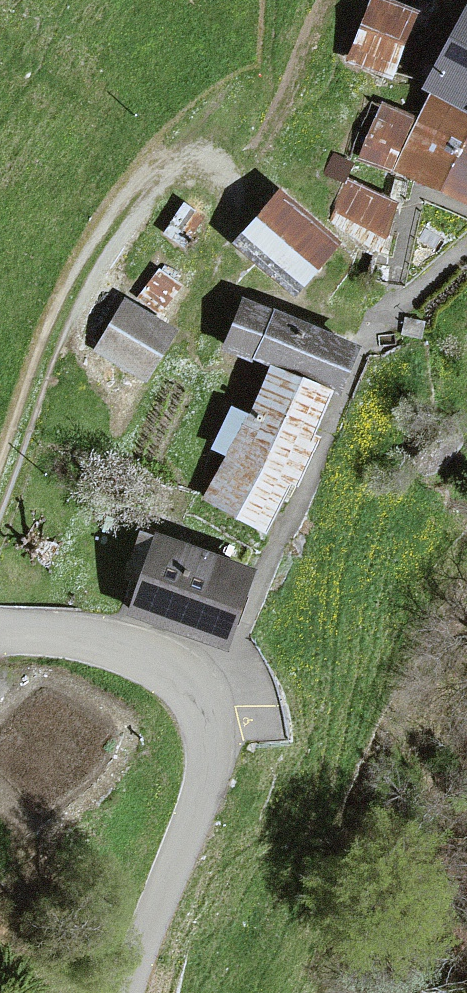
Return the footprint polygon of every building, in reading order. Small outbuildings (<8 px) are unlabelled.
[(387,0),(372,0),(350,60),(393,76),(416,11),(387,0)] [(392,172),(466,206),(466,9),(424,88),(431,92),(417,120),(382,104),(359,156),(392,172)] [(355,164),(337,152),(325,170),(343,182),(355,164)] [(349,179),(330,223),(380,252),(399,203),(349,179)] [(336,244),(281,193),(240,237),(294,288),(336,244)] [(184,201),(164,233),(187,247),(207,216),(184,201)] [(160,268),(136,297),(162,317),(185,287),(160,268)] [(178,329),(125,297),(93,350),(146,382),(178,329)] [(248,302),(230,346),(338,388),(355,344),(248,302)] [(232,405),(213,448),(229,455),(207,499),(264,527),(330,392),(274,367),(253,414),(232,405)] [(251,568),(142,533),(127,580),(140,584),(131,614),(227,644),(251,568)]
